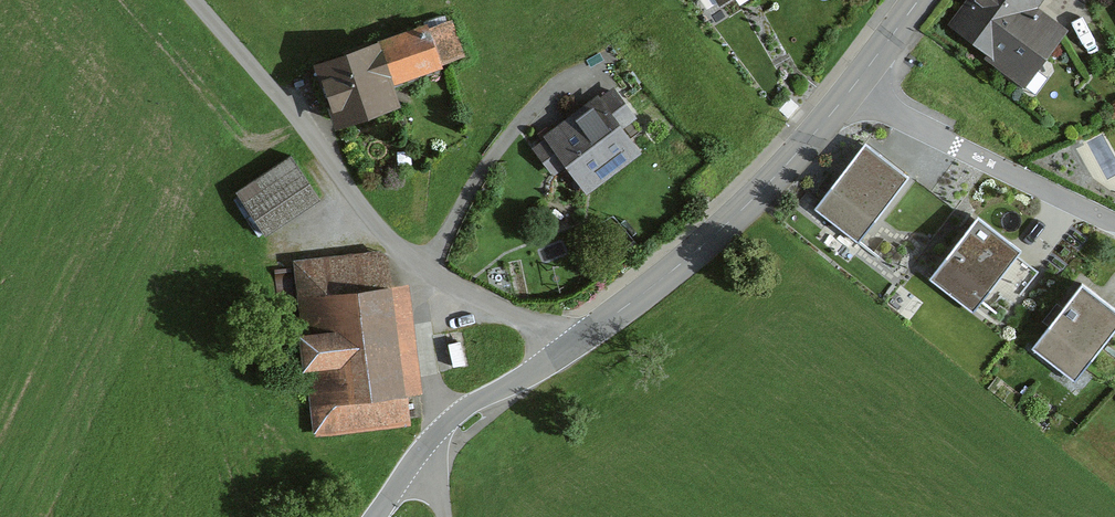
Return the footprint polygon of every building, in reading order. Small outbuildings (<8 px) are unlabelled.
[(940,37),(1016,87),(1052,32),(1023,13),(1032,0),(965,0),(940,37)] [(439,28),(306,72),(326,133),(384,113),(376,88),(451,63),(439,28)] [(598,89),(535,143),(577,191),(618,156),(604,141),(627,122),(598,89)] [(864,149),(815,212),(859,246),(908,183),(864,149)] [(283,159),(229,195),(258,239),(313,202),(283,159)] [(1040,273),(978,223),(930,280),(973,315),(995,288),(1014,304),(1040,273)] [(374,256),(286,267),(309,439),(396,427),(374,256)] [(1082,288),(1032,351),(1075,384),(1114,333),(1114,314),(1082,288)]
